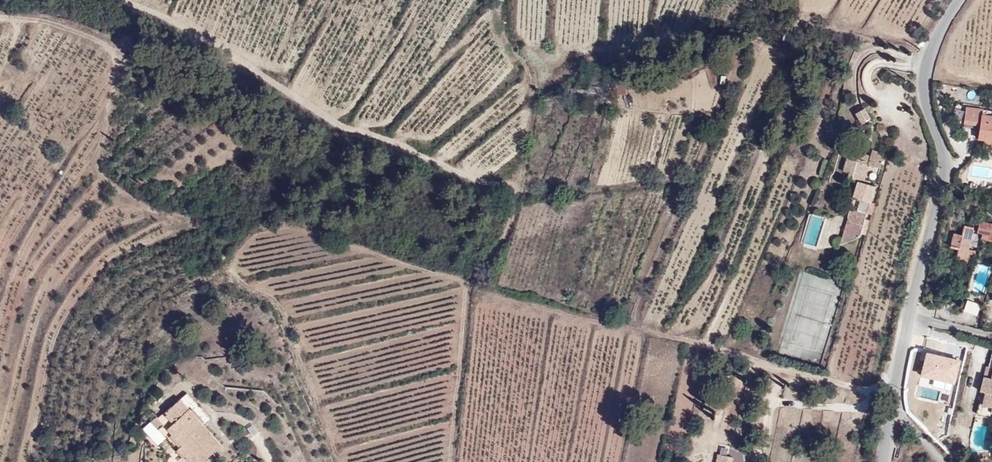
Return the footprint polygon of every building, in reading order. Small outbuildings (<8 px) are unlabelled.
[(859,123),(869,118),(863,106),(853,111),(859,123)] [(988,119),(989,117),(966,114),(963,132),(979,135),(977,148),(984,149),(991,151),(991,120),(988,119)] [(865,187),(871,169),(882,172),(887,158),(876,153),(873,159),(856,153),(853,161),(858,164),(854,177),(846,174),(844,181),(858,186),(857,190),(852,204),(859,206),(855,217),(846,214),(843,224),(851,226),(849,235),(864,239),(868,225),(864,224),(866,217),(870,207),(875,191),(865,187)] [(854,177),(858,164),(853,161),(848,159),(843,173),(846,174),(854,177)] [(964,179),(985,187),(989,177),(969,168),(964,179)] [(875,209),(870,207),(866,217),(872,219),(875,209)] [(802,241),(816,245),(823,217),(808,214),(802,241)] [(982,230),(980,243),(987,244),(991,245),(991,232),(982,230)] [(975,276),(979,261),(970,259),(975,236),(964,233),(963,243),(953,242),(950,257),(961,259),(958,272),(975,276)] [(844,249),(863,242),(864,239),(849,235),(844,249)] [(974,243),(971,256),(981,258),(983,245),(974,243)] [(612,315),(618,299),(608,295),(601,311),(612,315)] [(951,371),(953,356),(943,355),(940,369),(951,371)] [(985,381),(981,396),(987,397),(983,409),(991,412),(991,383),(985,381)] [(166,410),(159,417),(167,424),(162,429),(182,449),(191,441),(197,448),(208,457),(215,451),(218,453),(227,444),(204,422),(210,416),(184,392),(178,398),(177,398),(165,410),(166,410)] [(182,449),(189,456),(197,448),(191,441),(182,449)]
